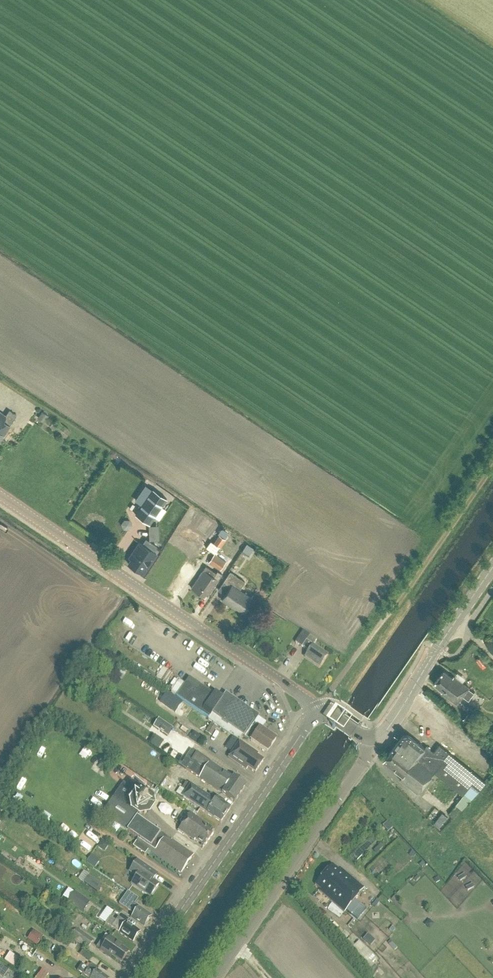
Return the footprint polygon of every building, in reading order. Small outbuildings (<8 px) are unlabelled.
[(0,411),(0,440),(10,425),(9,424),(16,414),(8,409),(5,414),(0,411)] [(146,485),(132,514),(151,523),(164,493),(146,485)] [(147,524),(147,538),(157,538),(157,523),(147,524)] [(220,546),(225,538),(219,534),(213,542),(220,546)] [(157,546),(147,539),(144,544),(140,541),(130,556),(132,557),(128,563),(137,569),(139,566),(145,570),(156,553),(153,551),(157,546)] [(249,551),(251,546),(245,542),(242,547),(249,551)] [(220,569),(226,560),(215,552),(209,561),(220,569)] [(210,573),(213,575),(215,571),(206,565),(191,586),(198,591),(210,573)] [(210,573),(198,591),(205,595),(206,594),(208,595),(219,579),(218,579),(222,573),(217,570),(213,575),(210,573)] [(243,611),(252,598),(239,589),(245,581),(230,570),(223,581),(230,586),(221,599),(236,608),(237,607),(243,611)] [(313,647),(316,643),(317,642),(303,632),(303,633),(295,644),(302,649),(302,648),(309,653),(305,658),(305,659),(319,669),(327,658),(328,656),(313,647)] [(453,676),(444,670),(434,683),(443,690),(442,691),(457,703),(463,695),(469,700),(475,692),(469,688),(469,687),(454,675),(453,676)] [(184,686),(179,683),(174,679),(168,689),(173,692),(171,694),(177,698),(176,698),(208,720),(242,743),(245,738),(250,742),(267,754),(276,740),(254,725),(259,718),(225,695),(223,699),(215,694),(212,698),(198,688),(197,691),(186,684),(184,686)] [(167,694),(160,703),(175,714),(182,704),(167,694)] [(472,726),(477,720),(468,713),(463,719),(472,726)] [(164,725),(160,731),(168,737),(173,730),(165,725),(164,725)] [(193,732),(189,739),(197,743),(201,736),(193,732)] [(425,747),(408,734),(404,734),(384,761),(403,775),(400,779),(418,793),(435,772),(463,794),(472,783),(480,789),(486,781),(440,744),(434,751),(427,745),(425,747)] [(156,736),(154,739),(162,745),(164,742),(156,736)] [(258,755),(240,743),(239,744),(227,761),(239,769),(245,773),(246,771),(248,770),(255,774),(263,762),(257,757),(258,755)] [(180,762),(178,765),(186,770),(199,779),(235,804),(246,787),(210,763),(196,753),(190,761),(186,758),(182,764),(180,762)] [(428,787),(432,791),(440,781),(436,778),(428,787)] [(115,795),(128,804),(128,803),(134,794),(138,794),(124,784),(115,795)] [(208,798),(191,786),(182,799),(206,815),(213,820),(214,819),(221,824),(231,809),(224,805),(225,804),(217,799),(210,795),(208,798)] [(128,803),(128,804),(130,814),(137,818),(139,820),(149,818),(155,809),(153,798),(145,793),(138,794),(134,794),(128,803)] [(127,833),(137,818),(130,814),(128,804),(115,795),(101,815),(127,834),(128,833),(127,833)] [(204,847),(213,833),(207,829),(208,827),(190,815),(179,832),(194,842),(195,841),(204,847)] [(140,847),(144,849),(148,852),(153,855),(165,837),(137,818),(127,833),(128,833),(143,844),(140,847)] [(438,818),(434,823),(439,827),(443,822),(438,818)] [(387,822),(383,827),(389,833),(393,828),(387,822)] [(181,874),(194,856),(172,840),(171,842),(165,837),(153,855),(181,874)] [(369,848),(375,854),(382,847),(372,837),(349,858),(354,863),(369,848)] [(89,856),(85,863),(94,868),(98,861),(89,856)] [(158,876),(137,862),(129,873),(136,878),(131,885),(150,898),(159,886),(154,882),(158,876)] [(340,872),(333,866),(315,886),(321,891),(320,892),(344,913),(364,889),(342,870),(340,872)] [(370,871),(376,878),(381,874),(376,867),(370,871)] [(88,875),(83,883),(97,893),(102,885),(88,875)] [(144,928),(152,917),(139,908),(135,905),(138,900),(128,893),(119,905),(134,916),(132,919),(144,928)] [(89,904),(75,894),(69,902),(83,912),(89,904)] [(105,924),(110,911),(104,908),(98,921),(105,924)] [(124,928),(109,918),(105,925),(119,934),(133,944),(140,933),(126,924),(124,928)] [(87,951),(93,942),(76,930),(70,939),(87,951)] [(27,941),(36,948),(42,939),(33,932),(27,941)] [(122,947),(110,938),(105,945),(101,942),(97,949),(101,951),(100,952),(111,959),(112,958),(121,964),(128,954),(121,949),(122,947)] [(357,941),(350,949),(365,964),(373,957),(357,941)] [(60,961),(65,954),(57,949),(52,956),(60,961)] [(5,963),(18,971),(22,965),(10,956),(5,963)] [(3,977),(8,969),(0,964),(0,976),(3,977)] [(81,965),(77,972),(86,977),(103,977),(101,977),(102,976),(96,972),(98,970),(91,965),(88,970),(81,965)]
